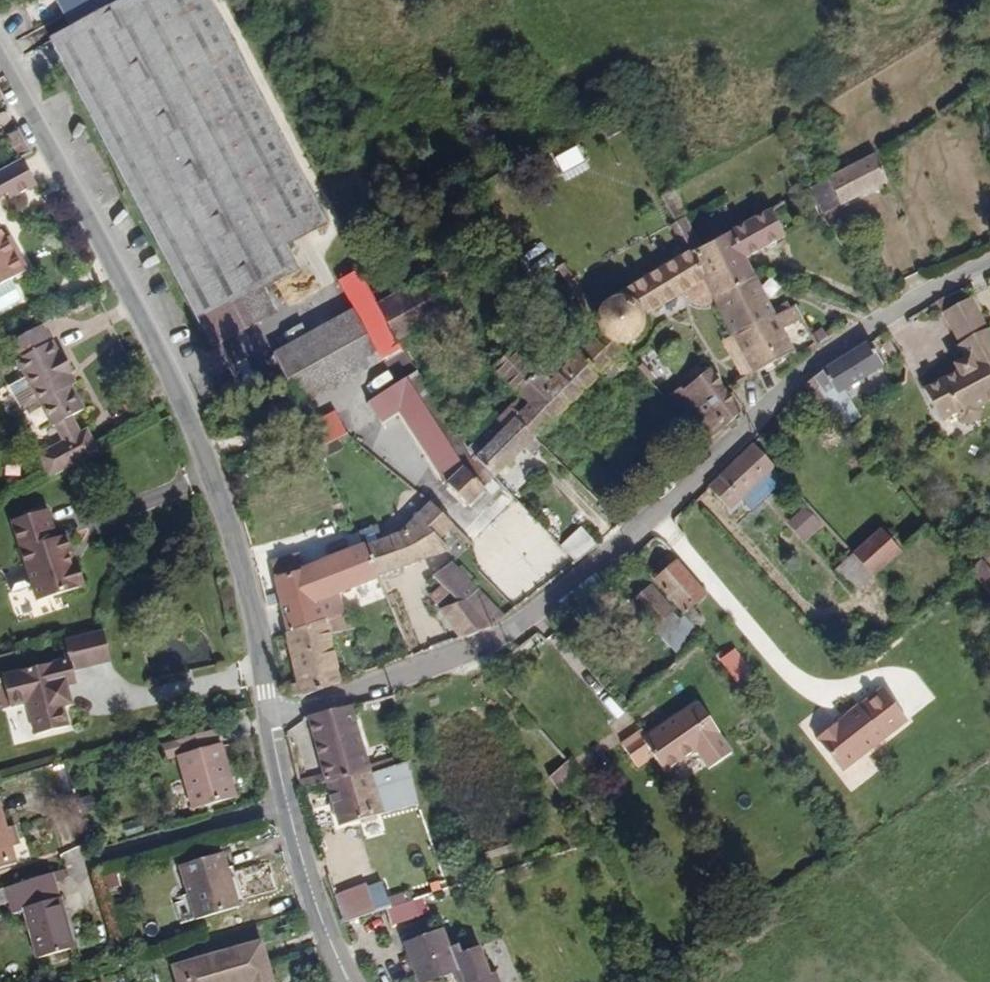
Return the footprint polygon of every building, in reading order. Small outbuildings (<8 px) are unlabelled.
[(98,4),(70,20),(85,46),(65,57),(227,335),(258,316),(284,300),(317,280),(305,256),(341,232),(205,0),(104,0),(98,4)] [(23,114),(11,122),(25,146),(29,143),(38,139),(23,114)] [(44,171),(29,143),(25,146),(0,158),(0,168),(8,180),(15,176),(20,184),(44,171)] [(846,234),(910,202),(892,163),(821,197),(846,234)] [(19,231),(0,199),(0,298),(1,301),(4,298),(7,302),(37,283),(27,265),(41,256),(25,227),(19,231)] [(794,243),(781,216),(697,256),(714,285),(723,300),(764,282),(756,263),(794,243)] [(584,312),(583,315),(590,331),(621,342),(625,340),(628,338),(630,335),(633,333),(635,330),(637,326),(638,323),(639,319),(714,285),(697,256),(622,290),(619,289),(615,288),(612,288),(608,288),(605,289),(601,290),(598,292),(595,294),(592,296),(590,299),(588,302),(586,305),(585,308),(584,312)] [(402,350),(417,341),(413,335),(391,295),(384,284),(373,265),(348,279),(363,307),(368,304),(402,350)] [(463,303),(441,265),(415,281),(391,295),(413,335),(463,303)] [(415,281),(408,269),(384,284),(391,295),(415,281)] [(795,306),(778,315),(764,282),(723,300),(760,378),(792,345),(788,336),(805,328),(795,306)] [(270,341),(298,324),(284,300),(258,316),(270,341)] [(989,346),(989,315),(983,302),(949,317),(968,356),(989,346)] [(305,409),(402,350),(368,304),(363,307),(278,357),(289,378),(297,393),(305,409)] [(25,346),(62,325),(51,306),(14,326),(25,346)] [(227,335),(241,359),(270,341),(258,316),(227,335)] [(526,319),(500,340),(534,382),(559,359),(526,319)] [(73,333),(68,336),(62,325),(25,346),(33,360),(16,371),(29,392),(46,382),(71,428),(45,442),(54,463),(109,435),(99,415),(92,418),(84,403),(97,397),(78,360),(85,355),(73,333)] [(621,342),(590,331),(559,359),(534,382),(525,391),(548,419),(621,351),(621,342)] [(968,356),(982,383),(989,398),(989,346),(968,356)] [(828,405),(891,375),(879,347),(819,372),(808,382),(828,405)] [(463,449),(473,440),(428,361),(416,368),(463,449)] [(758,416),(753,409),(721,366),(693,389),(702,399),(691,409),(716,438),(735,421),(741,429),(758,416)] [(390,413),(411,400),(448,463),(463,449),(416,368),(377,392),(390,413)] [(555,427),(548,419),(525,391),(517,382),(490,406),(498,416),(473,440),(483,451),(497,465),(533,429),(542,438),(555,427)] [(982,383),(972,389),(974,394),(941,412),(958,444),(973,434),(979,443),(985,445),(989,442),(989,398),(982,383)] [(325,453),(360,435),(345,411),(315,429),(314,429),(325,453)] [(738,509),(784,469),(761,443),(719,487),(738,509)] [(474,500),(503,472),(497,465),(483,451),(471,462),(463,449),(448,463),(460,483),(474,500)] [(427,483),(390,518),(381,523),(363,533),(378,568),(445,535),(443,523),(454,513),(427,483)] [(58,522),(48,525),(39,495),(3,507),(29,590),(76,574),(70,550),(63,552),(60,541),(63,540),(58,522)] [(787,523),(806,542),(825,523),(806,504),(787,523)] [(608,545),(609,544),(589,522),(564,542),(582,564),(608,545)] [(272,568),(284,627),(344,609),(338,587),(378,568),(363,533),(309,560),(293,564),(290,550),(269,554),(272,568)] [(885,586),(910,563),(886,534),(860,556),(885,586)] [(988,569),(978,579),(979,581),(989,594),(989,571),(988,569)] [(498,626),(513,615),(475,572),(448,596),(454,603),(443,613),(463,638),(498,626)] [(713,605),(684,572),(661,592),(680,615),(701,641),(712,632),(700,617),(713,605)] [(659,633),(680,615),(661,592),(639,611),(659,633)] [(360,635),(348,608),(344,609),(284,627),(296,680),(285,684),(286,688),(298,694),(343,681),(336,643),(360,635)] [(106,653),(98,622),(59,632),(64,651),(0,667),(0,680),(5,699),(22,695),(30,729),(64,721),(58,699),(55,687),(63,685),(62,678),(72,676),(68,663),(106,653)] [(742,701),(758,689),(744,666),(734,673),(731,667),(723,672),(742,701)] [(58,699),(66,697),(63,685),(55,687),(58,699)] [(847,784),(913,737),(891,704),(823,751),(847,784)] [(353,706),(322,711),(328,732),(357,723),(353,706)] [(719,746),(722,743),(699,709),(648,742),(644,735),(624,749),(640,772),(655,762),(667,778),(700,757),(712,775),(730,761),(719,746)] [(190,798),(231,786),(214,722),(172,734),(190,798)] [(313,736),(327,790),(329,800),(373,788),(357,723),(328,732),(313,736)] [(567,816),(582,804),(565,772),(549,787),(567,816)] [(341,844),(383,830),(373,788),(329,800),(341,844)] [(298,798),(301,807),(329,800),(327,790),(298,798)] [(17,853),(0,796),(0,858),(17,853)] [(187,912),(227,901),(212,847),(171,860),(187,912)] [(55,874),(62,872),(59,864),(6,880),(14,905),(24,903),(38,953),(76,942),(55,874)] [(336,936),(368,926),(361,902),(329,911),(336,936)] [(383,939),(413,930),(408,914),(377,923),(383,939)] [(263,980),(250,936),(164,960),(170,981),(226,981),(242,977),(244,981),(256,981),(263,980)] [(438,962),(433,945),(396,957),(404,981),(476,981),(469,962),(451,968),(441,971),(438,962)] [(451,968),(448,958),(438,962),(441,971),(451,968)]
